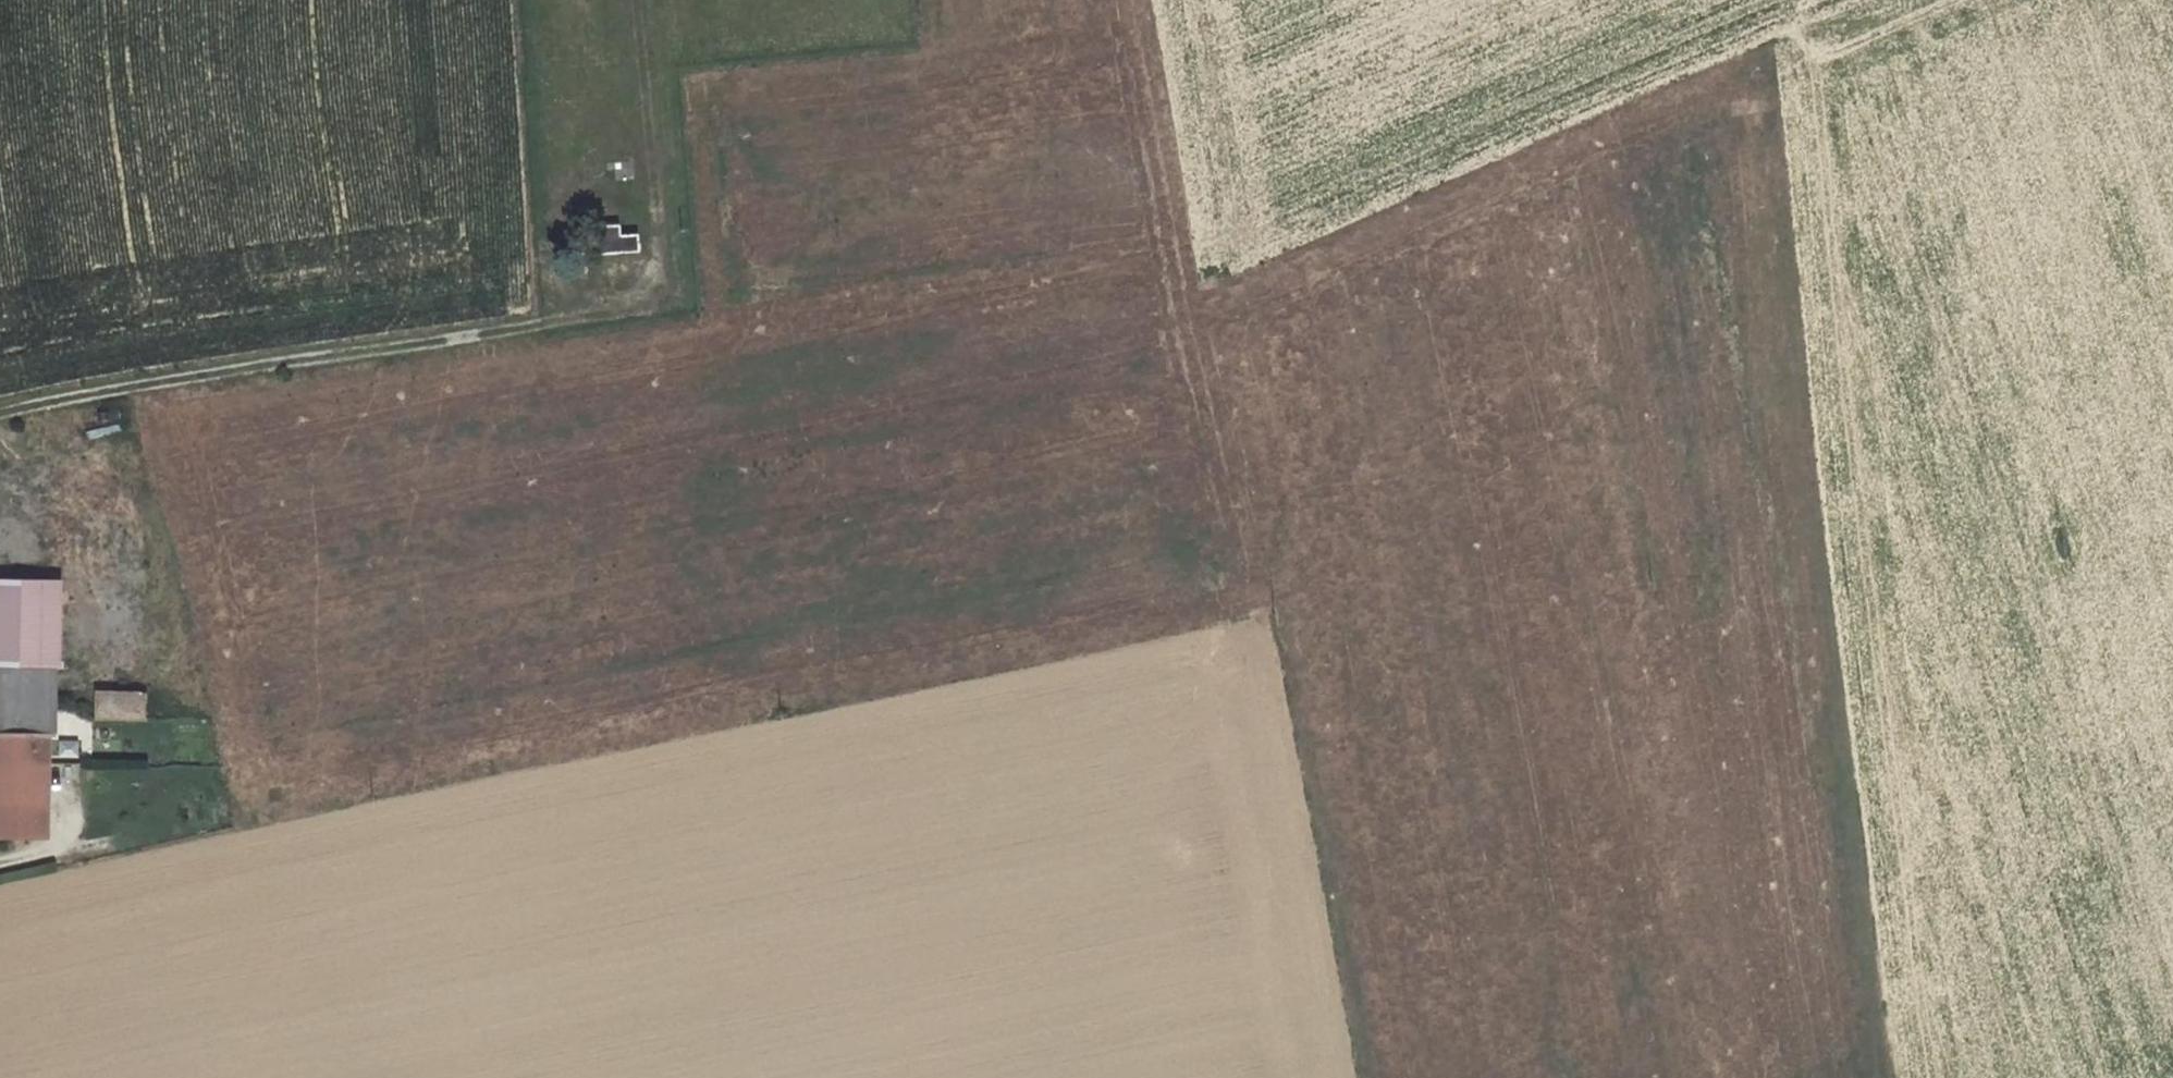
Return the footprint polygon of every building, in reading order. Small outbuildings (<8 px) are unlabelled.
[(626,216),(598,219),(602,249),(647,245),(644,228),(629,228),(626,216)] [(0,598),(0,730),(64,729),(64,694),(55,694),(55,581),(0,579),(0,598)] [(156,744),(155,705),(96,707),(96,728),(135,727),(135,744),(156,744)] [(0,730),(0,830),(59,831),(59,801),(66,799),(64,729),(0,730)]
